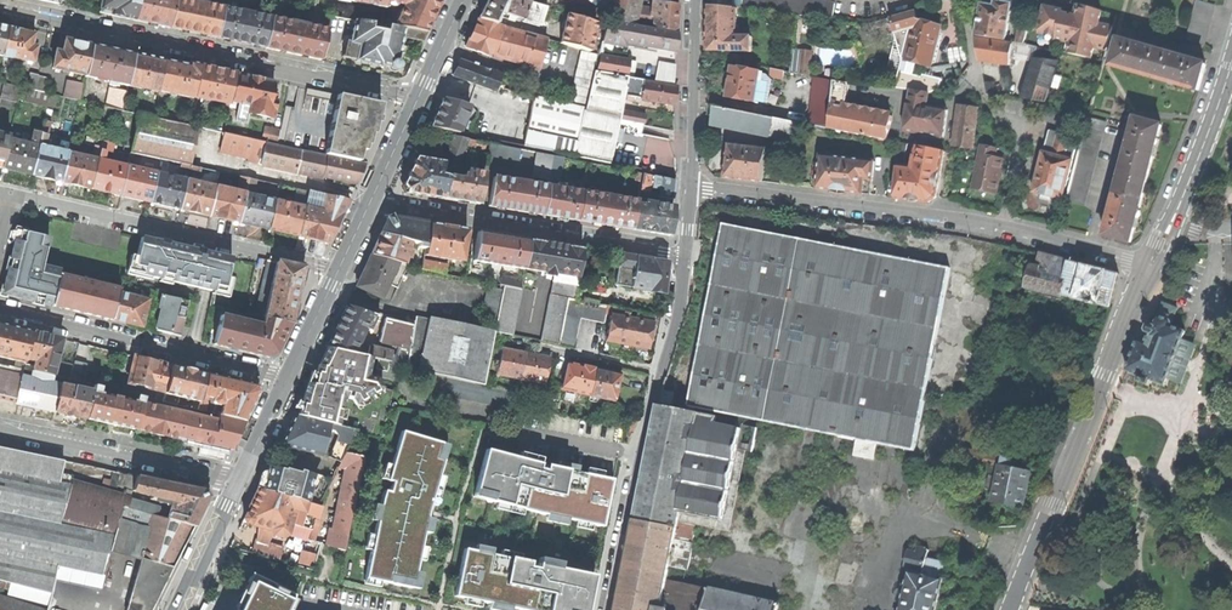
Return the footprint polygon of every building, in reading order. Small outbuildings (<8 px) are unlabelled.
[(99,9),(112,12),(111,16),(121,18),(134,21),(138,0),(101,0),(99,9)] [(175,0),(138,0),(134,21),(153,25),(169,29),(175,0)] [(169,29),(196,34),(217,39),(223,9),(182,0),(175,0),(169,29)] [(386,2),(408,6),(406,10),(403,9),(397,21),(395,28),(424,33),(435,9),(439,0),(386,0),(386,2)] [(496,26),(499,14),(515,19),(522,0),(488,0),(486,4),(483,12),(479,20),(496,26)] [(525,1),(522,0),(515,19),(539,27),(545,7),(525,1)] [(587,3),(609,10),(612,0),(588,0),(587,3)] [(636,0),(612,0),(609,10),(607,19),(631,24),(636,0)] [(631,24),(640,26),(645,0),(636,0),(631,24)] [(733,8),(738,8),(743,9),(743,0),(734,0),(733,8)] [(753,0),(743,0),(743,9),(751,10),(753,0)] [(822,0),(753,0),(751,10),(833,20),(835,2),(822,0)] [(679,4),(656,1),(653,27),(677,32),(678,19),(679,4)] [(979,20),(977,36),(1005,41),(1012,4),(995,2),(994,7),(982,5),(979,20)] [(1080,4),(1076,16),(1075,19),(1071,18),(1071,15),(1062,12),(1063,9),(1044,4),(1037,30),(1054,35),(1054,38),(1069,42),(1066,53),(1091,60),(1095,47),(1107,50),(1113,27),(1099,22),(1102,11),(1080,4)] [(709,28),(709,51),(753,52),(753,36),(737,36),(738,8),(733,8),(727,7),(714,6),(710,5),(709,28)] [(271,19),(223,9),(217,39),(240,44),(264,49),(271,19)] [(916,19),(917,20),(915,11),(891,18),(896,33),(914,28),(916,19)] [(567,14),(560,43),(582,50),(590,52),(597,23),(567,14)] [(271,19),(264,49),(293,55),(321,61),(327,31),(271,19)] [(914,28),(906,61),(931,68),(936,46),(941,26),(917,20),(916,19),(914,28)] [(474,31),(466,48),(489,56),(539,69),(547,40),(496,26),(479,20),(474,31)] [(345,41),(342,57),(349,59),(356,60),(356,62),(375,66),(381,67),(381,66),(388,67),(389,69),(390,70),(391,71),(393,72),(395,72),(396,71),(398,70),(399,68),(399,66),(398,64),(397,63),(395,62),(397,54),(402,55),(406,39),(420,41),(424,33),(395,28),(384,26),(383,31),(369,28),(370,24),(354,21),(350,42),(345,41)] [(605,28),(601,42),(625,46),(625,44),(626,42),(628,25),(613,22),(611,29),(605,28)] [(1020,24),(1017,42),(1025,44),(1028,25),(1020,24)] [(676,33),(628,25),(626,42),(676,51),(676,43),(676,33)] [(8,29),(0,27),(0,56),(2,57),(8,29)] [(8,29),(2,57),(34,64),(37,47),(32,46),(34,34),(20,31),(8,29)] [(1013,44),(978,39),(980,50),(982,60),(983,60),(1010,64),(1010,61),(1013,44)] [(1155,77),(1163,52),(1150,49),(1150,47),(1146,46),(1143,45),(1142,46),(1119,40),(1112,66),(1126,69),(1125,71),(1143,76),(1144,74),(1155,77)] [(65,41),(64,45),(59,44),(57,52),(56,52),(53,69),(85,76),(92,46),(77,43),(65,41)] [(115,51),(92,46),(85,76),(85,78),(128,87),(134,55),(115,51)] [(582,50),(568,104),(585,107),(586,103),(594,71),(598,55),(590,52),(582,50)] [(802,50),(800,67),(809,68),(811,51),(802,50)] [(1155,77),(1168,81),(1167,83),(1184,88),(1185,86),(1199,90),(1206,64),(1184,58),(1184,57),(1180,55),(1176,54),(1176,56),(1163,52),(1155,77)] [(128,87),(158,93),(158,92),(164,61),(152,59),(134,55),(128,87)] [(617,73),(619,59),(601,56),(598,70),(617,73)] [(1050,103),(1058,60),(1031,56),(1023,99),(1050,103)] [(619,59),(617,73),(627,75),(629,61),(619,59)] [(457,67),(454,76),(496,92),(503,74),(491,69),(490,72),(478,67),(479,64),(475,63),(473,65),(460,60),(457,67)] [(164,61),(158,92),(193,99),(194,97),(200,66),(189,64),(188,66),(178,64),(164,61)] [(636,63),(629,61),(627,75),(626,76),(633,77),(636,63)] [(943,82),(944,79),(934,77),(935,75),(926,72),(925,75),(925,78),(914,75),(917,65),(904,61),(902,72),(897,87),(929,92),(941,90),(943,82)] [(656,81),(674,84),(675,65),(658,62),(656,81)] [(200,66),(194,97),(229,105),(230,102),(236,74),(215,69),(200,66)] [(760,71),(734,67),(731,83),(729,97),(755,101),(760,73),(760,71)] [(770,68),(769,72),(772,72),(772,76),(784,78),(785,71),(770,68)] [(594,71),(586,103),(622,111),(624,101),(626,95),(641,98),(644,79),(633,77),(626,76),(594,71)] [(27,89),(35,91),(39,77),(39,75),(30,73),(27,89)] [(763,73),(760,73),(755,101),(767,103),(771,79),(763,73)] [(236,74),(230,102),(243,105),(248,106),(246,113),(247,113),(272,119),(278,93),(272,92),(274,82),(252,77),(236,74)] [(35,91),(45,93),(48,79),(39,77),(35,91)] [(830,128),(835,81),(817,77),(810,124),(830,128)] [(67,81),(64,98),(80,101),(83,85),(67,81)] [(645,81),(642,99),(674,105),(674,95),(674,86),(645,81)] [(847,106),(850,82),(835,81),(830,128),(881,138),(888,139),(890,126),(893,115),(847,106)] [(986,83),(987,95),(995,95),(993,82),(986,83)] [(7,85),(3,100),(17,104),(21,88),(7,85)] [(109,89),(105,108),(123,112),(127,93),(109,89)] [(277,145),(325,155),(337,96),(306,89),(302,110),(285,106),(280,131),(277,145)] [(909,103),(927,106),(929,93),(911,91),(909,103)] [(359,162),(361,151),(363,151),(365,140),(368,140),(369,134),(370,128),(373,129),(375,117),(378,118),(381,104),(337,96),(325,155),(359,162)] [(534,96),(524,146),(575,156),(585,107),(568,104),(534,96)] [(441,104),(431,127),(459,133),(471,106),(444,98),(441,104)] [(586,103),(585,107),(595,109),(594,114),(620,120),(622,111),(586,103)] [(927,106),(909,103),(905,130),(943,137),(945,122),(948,109),(927,106)] [(245,124),(247,113),(246,113),(248,106),(243,105),(239,107),(235,122),(245,124)] [(713,122),(773,133),(776,117),(715,105),(713,122)] [(961,105),(955,147),(973,149),(976,125),(979,108),(961,105)] [(594,114),(595,109),(585,107),(575,156),(611,163),(620,120),(594,114)] [(645,116),(622,111),(620,120),(644,124),(645,116)] [(138,115),(130,154),(180,165),(189,166),(198,128),(138,115)] [(773,133),(772,135),(794,140),(798,121),(776,117),(773,133)] [(1088,117),(1066,200),(1084,205),(1106,122),(1088,117)] [(1127,148),(1120,177),(1146,184),(1153,157),(1155,157),(1160,139),(1158,138),(1162,125),(1135,118),(1129,141),(1128,140),(1127,144),(1126,148),(1127,148)] [(44,121),(41,133),(47,134),(50,122),(44,121)] [(264,128),(261,141),(277,145),(280,131),(264,128)] [(1049,134),(1044,152),(1073,160),(1078,138),(1050,131),(1049,134)] [(47,134),(41,133),(38,146),(44,147),(47,134)] [(224,133),(220,152),(248,158),(252,141),(252,139),(224,133)] [(2,169),(9,140),(9,138),(0,135),(0,168),(2,169)] [(447,156),(444,163),(440,174),(448,177),(455,179),(465,150),(469,138),(454,136),(448,152),(447,156)] [(486,142),(469,138),(465,150),(484,153),(486,142)] [(38,146),(9,140),(2,169),(16,172),(32,175),(38,146)] [(101,147),(98,160),(103,161),(105,152),(112,153),(114,144),(102,141),(101,147)] [(327,158),(252,141),(248,158),(247,161),(323,178),(327,158)] [(898,142),(894,157),(905,159),(908,144),(898,142)] [(490,143),(487,159),(507,163),(507,162),(510,146),(490,143)] [(731,144),(727,177),(743,179),(763,181),(769,149),(731,144)] [(899,166),(895,198),(910,200),(929,202),(937,196),(937,195),(946,151),(919,145),(912,168),(899,166)] [(38,146),(32,175),(47,179),(61,182),(68,153),(44,147),(38,146)] [(98,160),(101,147),(95,146),(92,158),(98,160)] [(521,149),(510,146),(507,162),(518,164),(521,149)] [(997,149),(981,146),(980,155),(995,158),(997,149)] [(1073,160),(1044,152),(1039,171),(1037,179),(1034,190),(1034,191),(1062,199),(1073,160)] [(92,158),(68,153),(61,182),(77,186),(91,189),(98,160),(92,158)] [(549,180),(550,174),(553,155),(538,153),(533,177),(549,180)] [(442,157),(427,154),(426,160),(444,163),(447,156),(443,154),(442,157)] [(560,175),(563,157),(553,155),(550,174),(560,175)] [(871,195),(875,161),(822,155),(821,164),(819,181),(818,189),(845,192),(871,195)] [(995,158),(980,155),(972,187),(996,193),(1000,175),(1003,160),(995,158)] [(365,165),(327,158),(323,178),(356,185),(361,175),(365,165)] [(404,185),(408,192),(445,198),(448,177),(440,174),(444,163),(426,160),(416,159),(404,185)] [(120,196),(127,166),(103,161),(98,160),(91,189),(108,193),(120,196)] [(819,181),(821,164),(814,163),(812,180),(819,181)] [(189,166),(180,165),(179,172),(188,174),(188,173),(189,166)] [(150,203),(157,173),(127,166),(120,196),(134,199),(150,203)] [(197,168),(189,166),(188,173),(196,175),(197,168)] [(448,177),(445,198),(460,201),(480,204),(485,173),(467,170),(466,175),(463,175),(462,180),(455,179),(448,177)] [(180,209),(186,180),(157,173),(150,203),(164,206),(180,209)] [(648,196),(649,192),(652,175),(643,173),(639,194),(648,196)] [(655,175),(653,187),(661,188),(660,197),(674,199),(675,189),(676,180),(655,175)] [(241,177),(238,192),(246,194),(247,187),(249,179),(241,177)] [(516,210),(544,214),(548,186),(495,177),(490,206),(516,210)] [(1146,184),(1120,177),(1113,203),(1112,203),(1111,207),(1110,212),(1111,212),(1105,235),(1131,242),(1134,228),(1136,229),(1141,210),(1139,210),(1146,184)] [(257,180),(249,179),(247,187),(255,188),(257,180)] [(216,187),(186,180),(180,209),(195,213),(209,216),(216,187)] [(562,217),(579,220),(583,191),(565,188),(566,185),(558,184),(557,187),(548,186),(544,214),(562,217)] [(224,220),(239,223),(246,194),(238,192),(216,187),(209,216),(224,220)] [(255,188),(247,187),(246,194),(253,195),(255,188)] [(297,189),(294,205),(305,207),(307,197),(299,196),(301,190),(297,189)] [(308,191),(307,197),(316,200),(329,203),(330,196),(308,191)] [(583,191),(579,220),(604,224),(634,229),(637,204),(638,200),(583,191)] [(644,202),(649,203),(650,193),(649,192),(648,196),(639,194),(638,200),(637,204),(643,205),(644,202)] [(253,226),(269,230),(275,200),(253,195),(246,194),(239,223),(253,226)] [(329,203),(328,212),(342,215),(349,200),(330,196),(329,203)] [(316,200),(307,197),(305,207),(314,209),(316,200)] [(294,205),(275,200),(269,230),(283,233),(298,237),(305,207),(294,205)] [(637,204),(634,229),(670,235),(672,219),(673,207),(649,203),(644,202),(643,205),(637,204)] [(305,207),(298,237),(329,244),(336,228),(342,215),(328,212),(314,209),(305,207)] [(426,249),(430,223),(423,222),(389,217),(382,233),(410,241),(415,243),(418,244),(418,247),(426,249)] [(426,249),(425,255),(462,261),(466,242),(468,229),(430,223),(426,249)] [(725,223),(690,408),(860,441),(879,445),(917,452),(953,268),(725,223)] [(18,230),(4,287),(8,288),(6,294),(29,300),(53,305),(60,275),(61,270),(43,266),(50,237),(18,230)] [(474,260),(524,268),(529,239),(504,235),(478,231),(474,260)] [(410,241),(382,233),(374,250),(371,255),(404,264),(406,257),(407,253),(410,241)] [(142,237),(134,272),(162,279),(163,275),(172,277),(172,281),(215,290),(216,287),(226,289),(233,257),(193,248),(142,237)] [(529,239),(524,268),(545,272),(545,275),(554,276),(555,273),(565,275),(564,281),(577,283),(583,248),(554,243),(529,239)] [(413,267),(423,269),(424,261),(425,255),(426,249),(418,247),(413,267)] [(1064,294),(1070,260),(1042,253),(1033,286),(1064,294)] [(621,254),(616,285),(633,287),(637,257),(628,255),(621,254)] [(404,264),(371,255),(357,286),(363,289),(382,298),(389,283),(398,287),(408,265),(404,264)] [(668,262),(637,257),(633,287),(643,289),(653,291),(663,292),(666,275),(668,262)] [(262,287),(271,289),(278,261),(268,259),(262,287)] [(1076,298),(1100,304),(1100,303),(1111,306),(1116,288),(1120,273),(1070,260),(1064,294),(1076,297),(1076,298)] [(297,294),(304,266),(278,261),(271,289),(297,294)] [(424,261),(423,269),(446,274),(448,265),(424,261)] [(555,273),(554,276),(552,294),(568,298),(574,299),(577,283),(564,281),(565,275),(555,273)] [(120,289),(60,275),(53,305),(80,311),(113,319),(120,292),(120,289)] [(504,285),(521,288),(522,281),(502,277),(500,284),(504,285)] [(504,285),(495,331),(511,334),(521,288),(504,285)] [(264,317),(271,289),(262,287),(256,315),(258,316),(264,317)] [(489,288),(483,321),(494,324),(501,290),(489,288)] [(264,317),(291,323),(294,308),(297,294),(271,289),(264,317)] [(147,304),(159,306),(162,294),(142,290),(141,297),(149,299),(147,304)] [(141,297),(120,292),(113,319),(127,323),(142,326),(147,304),(149,299),(141,297)] [(178,309),(180,298),(162,294),(159,306),(162,307),(156,330),(164,332),(172,334),(178,309)] [(543,341),(559,344),(568,298),(552,294),(543,341)] [(180,298),(178,309),(187,311),(189,300),(180,298)] [(600,304),(584,301),(574,299),(568,298),(559,344),(574,347),(581,317),(605,322),(608,306),(600,304)] [(1134,351),(1127,369),(1141,375),(1139,380),(1149,383),(1151,379),(1165,384),(1168,377),(1180,381),(1193,347),(1194,345),(1182,341),(1186,331),(1171,325),(1174,319),(1178,308),(1164,303),(1160,314),(1155,325),(1152,323),(1148,325),(1147,329),(1148,332),(1150,333),(1148,339),(1141,337),(1140,340),(1139,339),(1134,351)] [(328,348),(353,354),(358,345),(372,314),(347,306),(335,332),(328,348)] [(611,314),(624,317),(625,312),(625,309),(613,307),(611,314)] [(172,334),(181,336),(187,311),(178,309),(172,334)] [(625,309),(625,312),(629,313),(629,318),(636,319),(637,311),(625,309)] [(654,314),(637,311),(636,319),(653,322),(654,314)] [(291,323),(264,317),(263,325),(257,323),(221,314),(214,343),(251,352),(269,357),(276,353),(291,323)] [(611,314),(606,340),(648,348),(651,334),(653,323),(653,322),(636,319),(629,318),(624,317),(611,314)] [(407,369),(418,372),(429,320),(416,317),(415,319),(414,325),(410,349),(407,369)] [(398,346),(410,349),(414,325),(407,324),(385,318),(379,342),(398,346)] [(429,320),(418,372),(446,377),(484,385),(495,331),(429,318),(429,320)] [(27,358),(34,332),(17,327),(0,323),(0,356),(26,362),(27,358)] [(53,375),(54,376),(57,361),(63,339),(48,335),(34,332),(27,358),(36,361),(33,371),(34,371),(53,375)] [(358,345),(353,354),(367,357),(369,349),(358,345)] [(389,366),(407,369),(410,349),(398,346),(395,356),(391,356),(390,362),(389,366)] [(379,360),(390,362),(391,356),(392,353),(369,347),(369,349),(367,357),(372,358),(379,360)] [(301,402),(298,416),(330,424),(357,430),(356,433),(379,439),(389,414),(393,411),(390,405),(393,390),(384,388),(377,378),(368,376),(372,358),(367,357),(353,354),(328,348),(316,371),(313,385),(310,384),(301,402)] [(521,378),(526,353),(512,350),(503,348),(498,374),(521,378)] [(521,378),(545,383),(550,358),(537,355),(526,353),(521,378)] [(165,392),(172,365),(152,360),(135,356),(128,383),(165,392)] [(389,366),(390,362),(379,360),(377,369),(388,372),(389,366)] [(74,365),(57,361),(54,376),(70,379),(74,365)] [(70,379),(81,382),(84,370),(86,364),(74,361),(74,365),(70,379)] [(590,395),(596,367),(583,364),(583,365),(576,364),(568,362),(563,386),(562,389),(590,395)] [(0,363),(0,399),(17,403),(23,374),(24,369),(0,363)] [(201,395),(207,373),(192,369),(172,365),(165,392),(180,396),(200,401),(201,395)] [(589,400),(598,402),(599,397),(615,400),(621,373),(608,370),(596,367),(590,395),(589,400)] [(92,372),(84,370),(81,382),(89,384),(92,372)] [(23,374),(17,403),(37,407),(54,411),(60,383),(51,381),(53,375),(34,371),(33,376),(23,374)] [(223,401),(224,401),(221,415),(244,420),(258,391),(256,385),(231,379),(207,373),(201,395),(209,397),(214,398),(213,402),(214,404),(220,405),(222,404),(223,401)] [(93,390),(60,383),(54,411),(66,414),(66,416),(70,417),(75,418),(75,416),(87,419),(93,391),(93,390)] [(549,398),(560,400),(562,389),(563,386),(552,384),(549,398)] [(93,391),(99,393),(101,386),(94,385),(93,390),(93,391)] [(664,390),(659,405),(673,408),(676,393),(664,390)] [(93,391),(87,419),(112,424),(138,430),(144,403),(137,401),(99,393),(93,391)] [(180,396),(165,392),(163,401),(178,404),(180,396)] [(137,401),(144,403),(146,397),(138,395),(137,401)] [(209,397),(201,395),(200,401),(198,409),(205,411),(209,397)] [(244,420),(221,415),(219,414),(218,420),(144,403),(138,430),(159,434),(208,445),(230,450),(241,428),(244,420)] [(659,405),(652,444),(693,453),(700,423),(701,413),(673,408),(659,405)] [(700,423),(717,426),(717,423),(719,417),(701,413),(700,423)] [(287,432),(281,445),(322,455),(328,430),(330,424),(298,416),(295,415),(287,432)] [(724,424),(735,427),(736,420),(731,419),(725,418),(724,424)] [(744,428),(740,450),(756,454),(761,429),(754,427),(750,425),(744,421),(744,420),(731,418),(731,419),(736,420),(735,427),(744,428)] [(717,426),(700,423),(693,453),(687,484),(681,514),(699,517),(714,520),(725,523),(737,463),(711,457),(717,426)] [(724,424),(717,423),(717,426),(711,457),(737,463),(740,450),(744,428),(735,427),(724,424)] [(330,457),(341,462),(345,453),(356,433),(357,430),(330,424),(328,430),(334,432),(339,436),(330,457)] [(382,498),(366,577),(413,587),(429,512),(449,444),(402,430),(388,480),(393,481),(390,491),(385,490),(382,498)] [(876,461),(879,445),(860,441),(857,457),(876,461)] [(693,453),(652,444),(645,476),(687,484),(693,453)] [(59,482),(64,460),(0,448),(0,554),(49,564),(71,485),(62,483),(59,482)] [(1001,467),(1003,455),(974,450),(969,448),(966,460),(1001,467)] [(522,458),(487,449),(474,496),(512,505),(604,526),(614,478),(568,469),(547,465),(546,470),(543,469),(540,468),(541,463),(522,458)] [(327,546),(345,551),(364,457),(345,453),(341,462),(347,463),(334,530),(330,529),(327,546)] [(1028,489),(1031,472),(1014,468),(1015,464),(1011,464),(1012,457),(1003,455),(1001,467),(999,476),(996,491),(994,501),(1024,507),(1028,489)] [(265,483),(263,490),(298,500),(307,502),(318,505),(332,479),(299,470),(298,472),(283,468),(282,470),(270,466),(265,483)] [(116,492),(117,487),(120,472),(113,470),(109,490),(116,492)] [(123,488),(133,491),(133,490),(137,476),(120,472),(117,487),(123,488)] [(996,491),(999,476),(990,474),(987,489),(996,491)] [(64,475),(62,483),(71,485),(72,480),(73,477),(64,475)] [(152,495),(151,499),(154,500),(155,496),(173,501),(168,519),(194,527),(209,497),(207,490),(170,483),(137,476),(133,490),(152,495)] [(681,514),(687,484),(645,476),(636,520),(678,528),(681,514)] [(71,485),(49,564),(61,567),(64,567),(88,484),(72,480),(71,485)] [(104,576),(121,520),(150,528),(126,609),(152,609),(174,567),(194,527),(168,519),(158,516),(128,507),(130,499),(131,496),(122,493),(116,492),(109,490),(88,484),(64,567),(104,576)] [(256,495),(243,522),(272,530),(273,535),(283,537),(288,534),(295,509),(298,500),(263,490),(259,489),(256,495)] [(960,493),(958,502),(980,507),(982,497),(960,493)] [(160,508),(130,499),(128,507),(158,516),(160,508)] [(307,502),(298,500),(295,509),(304,511),(307,502)] [(318,505),(307,502),(304,511),(320,516),(323,507),(318,505)] [(668,580),(686,583),(693,549),(698,526),(699,517),(681,514),(678,528),(668,580)] [(699,517),(698,526),(712,529),(714,520),(699,517)] [(636,520),(618,609),(662,609),(668,580),(678,528),(636,520)] [(185,559),(187,560),(193,548),(188,546),(184,555),(183,558),(185,559)] [(923,575),(927,558),(929,549),(920,547),(919,553),(910,551),(907,566),(915,567),(914,572),(923,575)] [(465,548),(455,596),(525,609),(526,609),(587,609),(594,575),(557,567),(538,563),(537,566),(529,564),(530,561),(510,558),(465,548)] [(686,583),(709,588),(717,554),(693,549),(686,583)] [(56,582),(61,567),(49,564),(0,554),(0,568),(56,582)] [(709,588),(780,605),(788,571),(717,554),(709,588)] [(923,575),(941,579),(945,562),(927,558),(923,575)] [(0,568),(0,581),(12,584),(53,594),(56,582),(0,568)] [(914,572),(910,571),(901,609),(937,609),(944,579),(941,579),(923,575),(914,572)] [(295,595),(274,585),(275,583),(252,573),(242,593),(234,609),(288,609),(295,595)] [(662,609),(680,609),(686,583),(668,580),(662,609)] [(680,609),(704,609),(709,588),(686,583),(680,609)] [(49,606),(53,594),(12,584),(9,595),(49,606)] [(709,588),(704,609),(779,609),(780,605),(709,588)] [(0,598),(0,609),(41,609),(0,598)]
